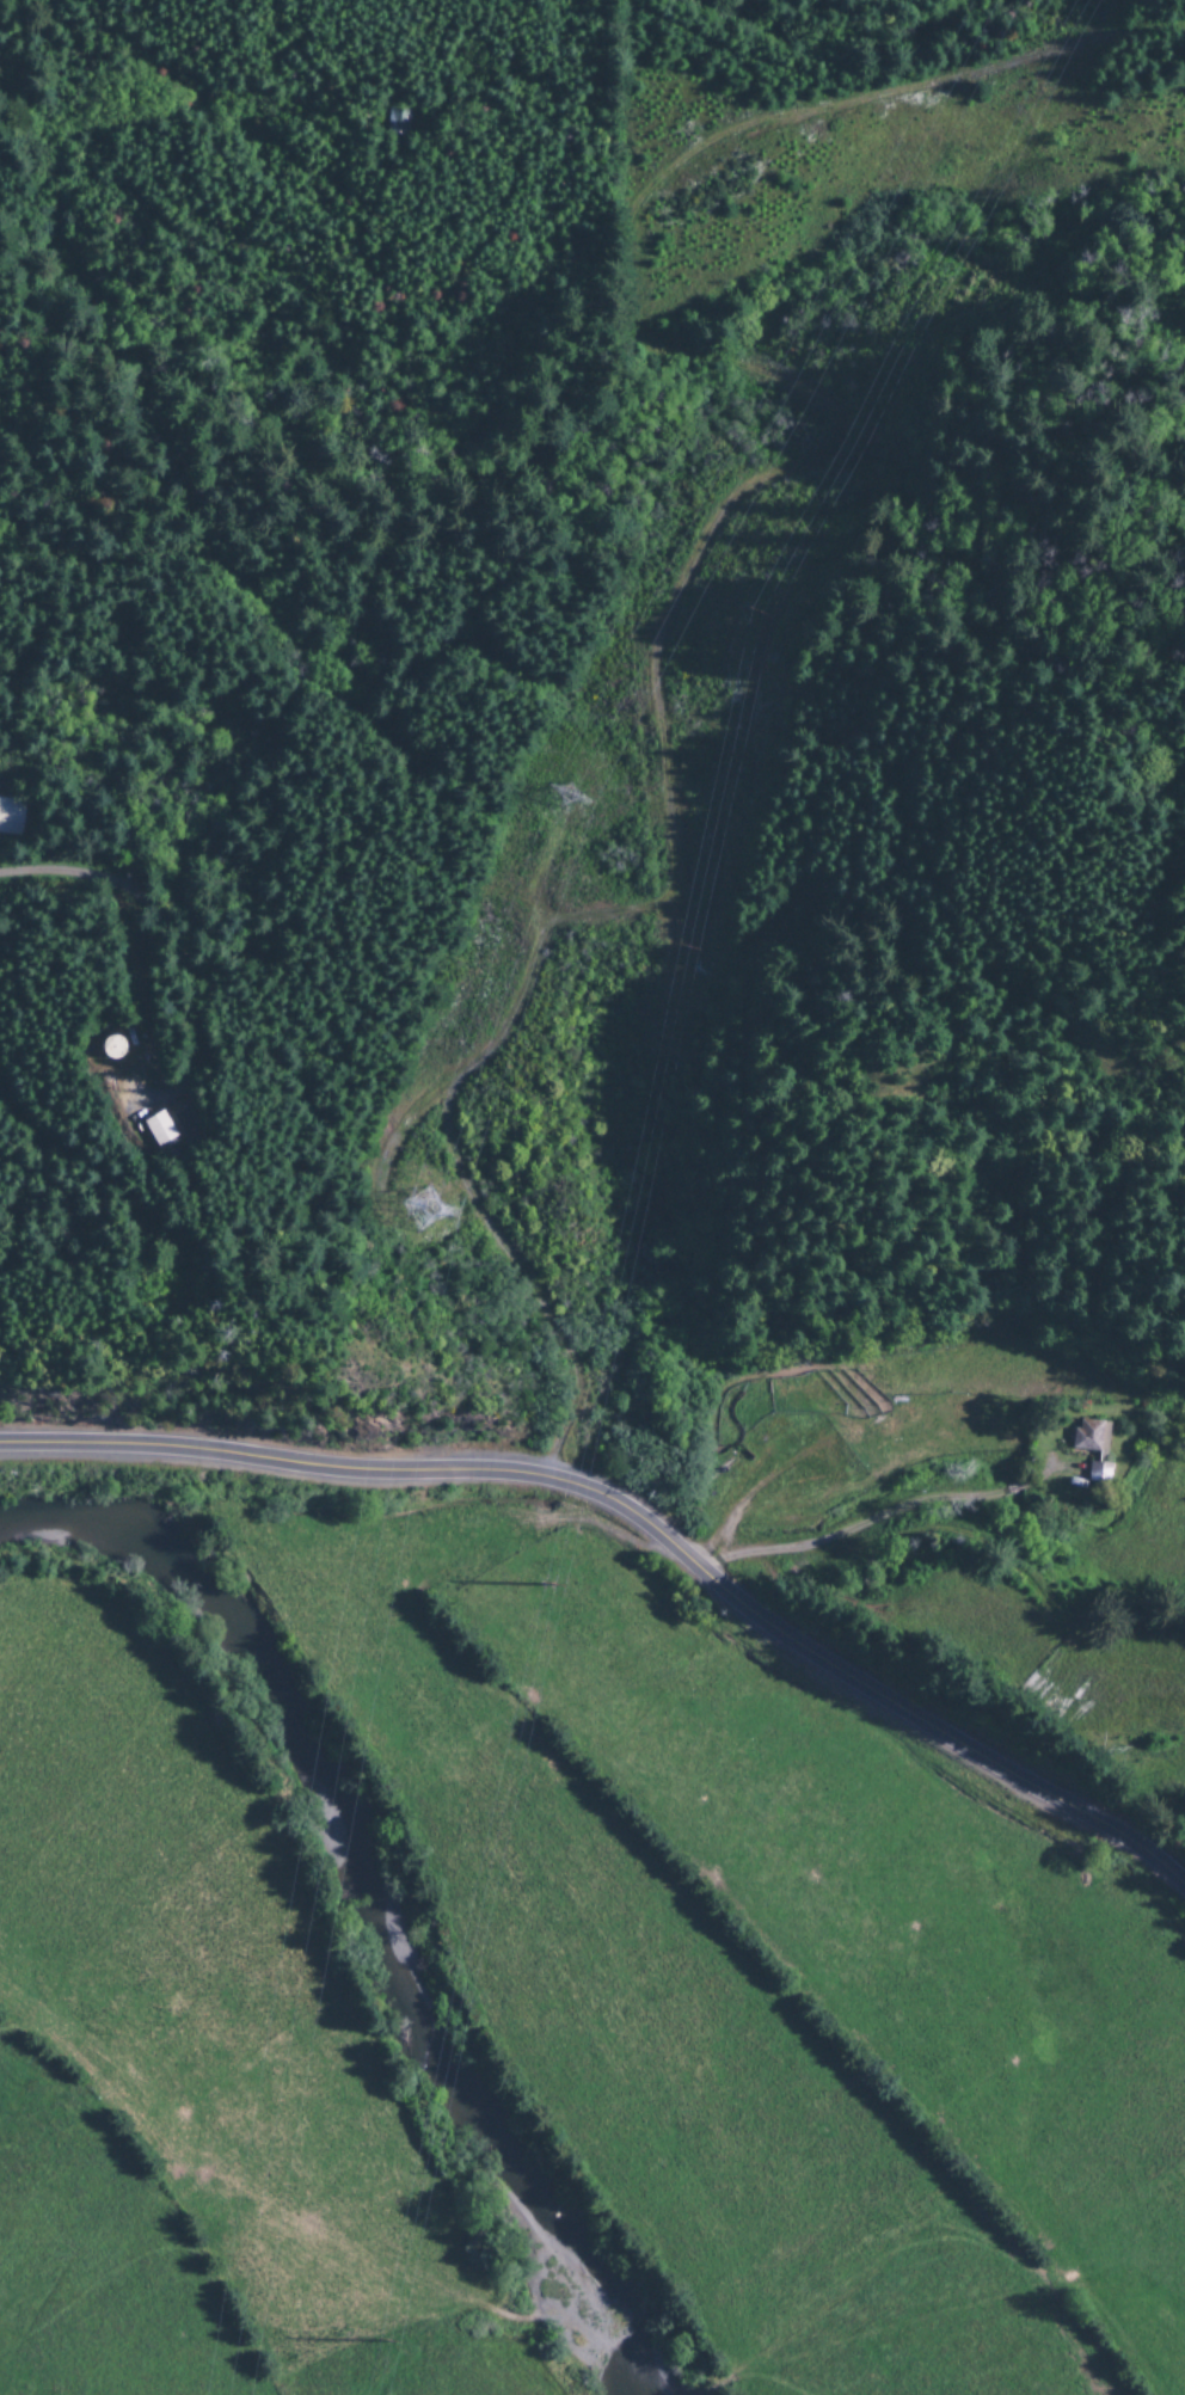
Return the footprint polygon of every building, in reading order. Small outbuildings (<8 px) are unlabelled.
[(120,1059),(118,1037),(98,1038),(100,1060),(120,1059)] [(141,1121),(154,1149),(175,1139),(162,1111),(141,1121)] [(1106,1424),(1078,1421),(1077,1431),(1072,1430),(1070,1451),(1103,1454),(1106,1424)] [(1086,1484),(1108,1485),(1109,1465),(1087,1464),(1086,1484)]
